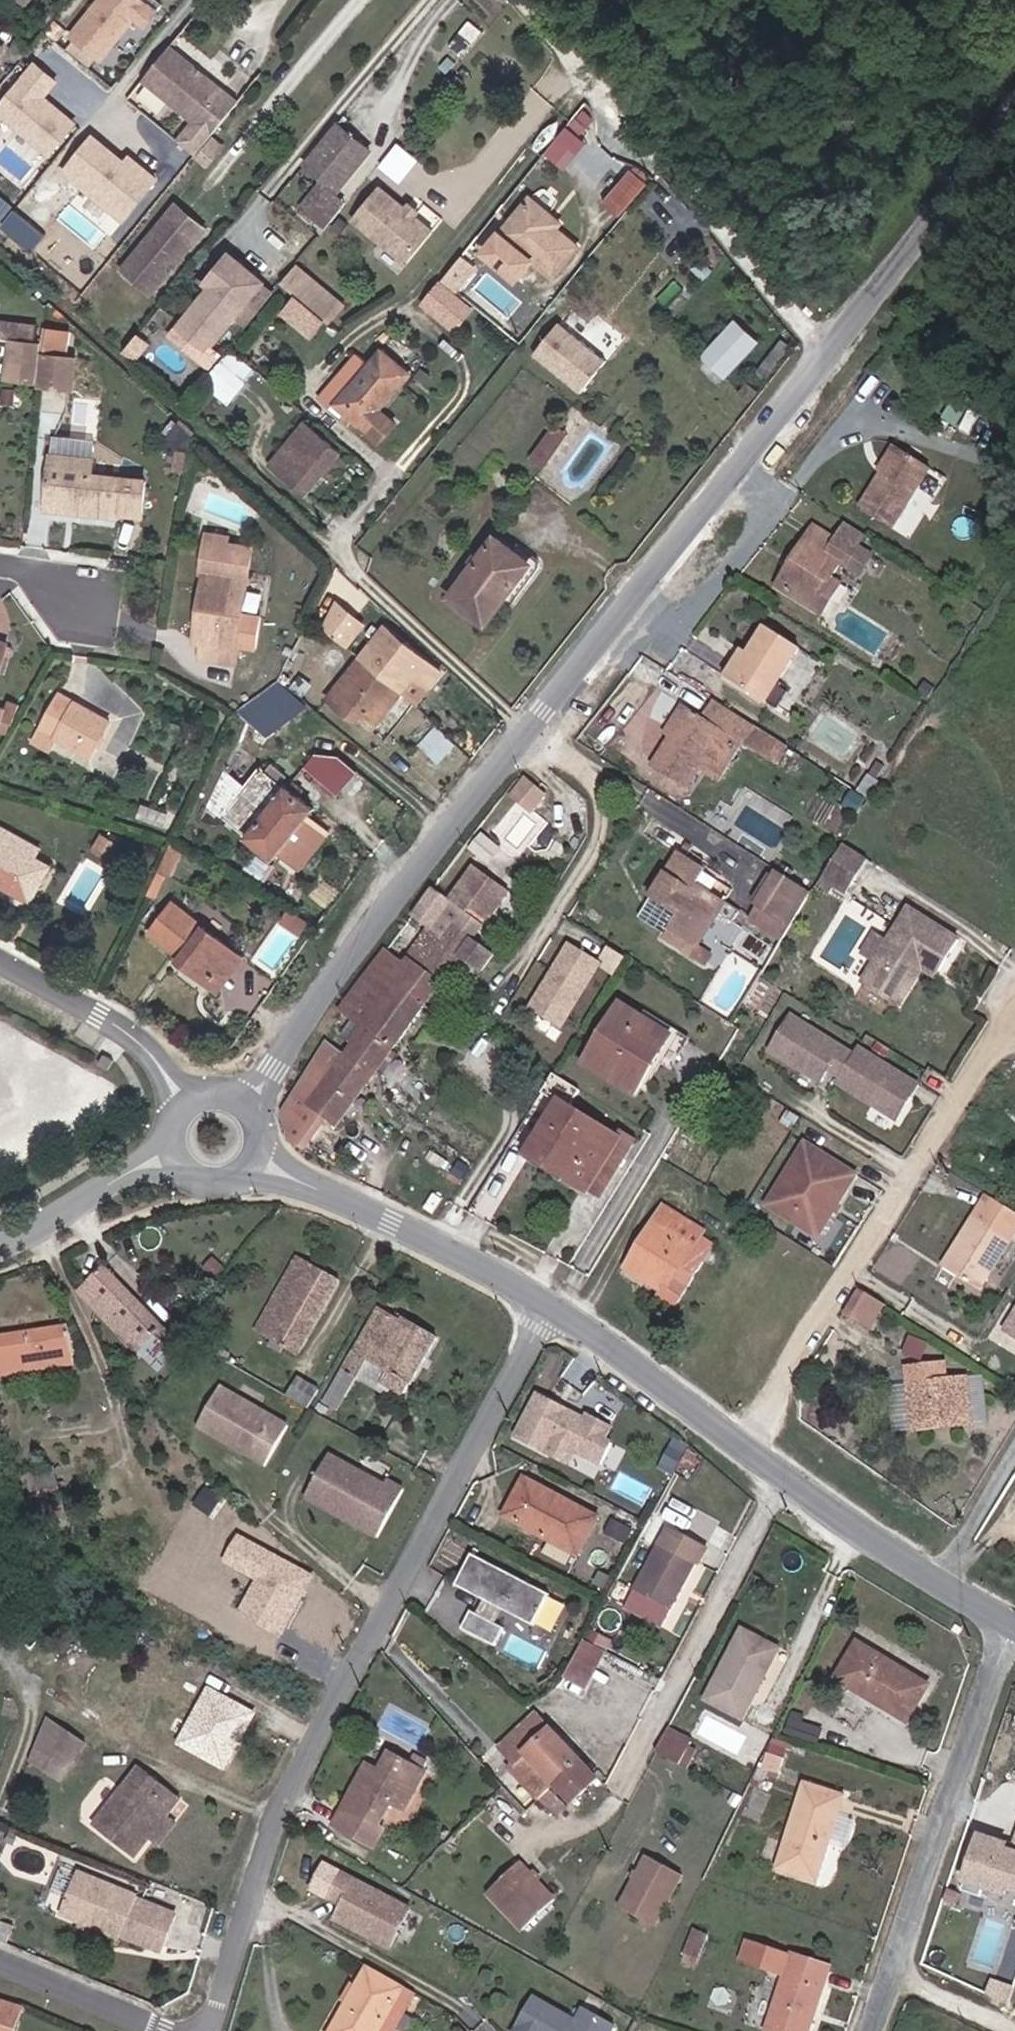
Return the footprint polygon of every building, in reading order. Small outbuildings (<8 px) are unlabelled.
[(69,57),(92,74),(102,63),(106,66),(140,24),(149,31),(161,16),(141,0),(111,0),(77,42),(80,44),(69,57)] [(175,51),(147,86),(196,127),(180,147),(197,161),(241,105),(175,51)] [(23,85),(0,113),(0,117),(50,158),(75,128),(43,101),(56,85),(36,69),(23,85)] [(566,169),(589,141),(582,135),(598,115),(584,104),(545,152),(566,169)] [(337,126),(315,154),(325,162),(316,174),(336,191),(367,151),(337,126)] [(97,142),(68,177),(126,225),(154,190),(159,184),(142,170),(137,176),(129,169),(97,142)] [(305,166),(316,174),(325,162),(315,154),(305,166)] [(418,174),(395,157),(378,179),(401,196),(418,174)] [(129,169),(137,176),(142,170),(133,163),(129,169)] [(625,216),(651,176),(632,163),(605,203),(625,216)] [(332,196),(321,186),(301,209),(313,219),(332,196)] [(374,195),(353,221),(407,267),(429,239),(374,195)] [(332,196),(313,219),(326,229),(344,206),(332,196)] [(35,229),(0,200),(0,242),(16,255),(35,229)] [(543,231),(546,227),(526,212),(481,268),(514,294),(533,271),(554,288),(576,260),(552,239),(543,231)] [(407,267),(353,221),(347,228),(402,272),(407,267)] [(123,279),(150,303),(194,250),(167,227),(123,279)] [(211,294),(184,326),(210,349),(262,286),(229,261),(205,290),(211,294)] [(456,270),(437,294),(454,308),(474,285),(456,270)] [(290,279),(276,295),(324,335),(337,319),(290,279)] [(454,308),(437,294),(419,315),(449,342),(468,320),(454,308)] [(732,315),(698,359),(722,378),(756,335),(732,315)] [(606,359),(557,320),(528,356),(578,395),(606,359)] [(205,354),(210,349),(184,326),(179,332),(205,354)] [(7,331),(3,379),(13,380),(29,380),(31,380),(32,377),(34,347),(35,333),(7,331)] [(74,349),(34,347),(32,377),(31,380),(71,383),(74,349)] [(252,379),(253,380),(257,374),(240,360),(236,365),(239,367),(252,379)] [(227,411),(253,380),(252,379),(239,367),(236,365),(230,372),(221,365),(214,374),(202,390),(227,411)] [(363,368),(327,414),(336,422),(333,426),(353,442),(356,437),(384,459),(399,440),(382,426),(412,388),(385,366),(376,378),(363,368)] [(738,392),(749,401),(759,390),(749,381),(738,392)] [(565,430),(546,453),(559,463),(577,440),(565,430)] [(314,442),(306,436),(294,450),(302,456),(314,442)] [(305,508),(341,463),(314,442),(302,456),(294,450),(270,481),(305,508)] [(858,507),(890,526),(927,467),(895,447),(858,507)] [(550,474),(559,463),(546,453),(538,463),(550,474)] [(40,492),(62,495),(70,495),(67,513),(108,518),(109,513),(134,516),(138,482),(85,477),(86,461),(44,457),(40,492)] [(59,513),(67,513),(70,495),(62,495),(59,513)] [(864,542),(832,523),(829,531),(860,549),(864,542)] [(854,558),(860,549),(829,531),(822,544),(853,561),(854,558)] [(853,561),(822,544),(805,535),(769,595),(810,618),(827,591),(838,573),(858,584),(869,566),(854,558),(853,561)] [(204,574),(195,617),(208,620),(202,649),(199,663),(230,670),(234,652),(254,656),(260,623),(240,619),(252,553),(205,542),(199,572),(204,574)] [(453,601),(487,630),(515,596),(523,601),(546,573),(535,564),(531,569),(498,544),(453,601)] [(265,609),(267,579),(253,578),(251,608),(265,609)] [(836,596),(827,591),(810,618),(819,623),(836,596)] [(208,620),(195,617),(189,646),(202,649),(208,620)] [(325,623),(307,643),(331,663),(350,643),(325,623)] [(764,629),(748,654),(732,679),(762,699),(794,649),(764,629)] [(384,709),(399,723),(429,687),(375,639),(345,675),(349,679),(353,682),(354,684),(356,685),(357,686),(363,692),(384,709)] [(294,693),(308,678),(321,664),(306,650),(280,681),(294,693)] [(725,675),(732,679),(748,654),(741,650),(725,675)] [(321,664),(308,678),(321,689),(334,674),(321,664)] [(54,698),(104,722),(116,698),(65,674),(54,698)] [(322,708),(338,720),(363,692),(357,686),(356,685),(354,684),(353,682),(349,679),(345,675),(330,692),(332,697),(322,708)] [(384,709),(363,692),(338,720),(361,736),(384,709)] [(0,700),(0,727),(9,731),(18,707),(0,700)] [(761,758),(775,737),(714,700),(701,720),(689,713),(671,742),(654,769),(690,791),(701,774),(719,785),(744,747),(761,758)] [(671,742),(689,713),(682,708),(664,738),(671,742)] [(229,733),(258,757),(284,727),(260,709),(229,733)] [(787,744),(775,737),(761,758),(773,765),(787,744)] [(341,793),(359,771),(323,742),(305,764),(341,793)] [(442,760),(421,742),(404,760),(425,778),(442,760)] [(259,794),(275,776),(262,765),(246,783),(259,794)] [(527,773),(511,792),(533,811),(549,792),(527,773)] [(258,881),(268,867),(288,836),(298,823),(243,785),(202,844),(258,881)] [(288,836),(268,867),(286,879),(307,849),(288,836)] [(847,844),(839,840),(821,870),(836,880),(842,871),(852,877),(866,857),(847,844)] [(682,873),(692,858),(681,852),(657,890),(667,896),(669,894),(682,873)] [(710,869),(692,858),(682,873),(669,894),(667,896),(681,905),(667,927),(696,945),(726,897),(702,882),(710,869)] [(0,895),(0,905),(53,935),(73,899),(17,867),(14,872),(1,864),(0,865),(0,895)] [(810,887),(776,867),(749,912),(776,929),(790,905),(796,909),(801,901),(808,889),(810,887)] [(426,895),(407,923),(424,933),(436,941),(449,928),(468,941),(477,929),(461,917),(464,913),(482,925),(503,896),(468,871),(443,906),(426,895)] [(846,887),(852,877),(842,871),(836,880),(846,887)] [(776,929),(782,932),(795,910),(796,909),(790,905),(776,929)] [(916,965),(936,978),(957,945),(906,913),(859,987),(889,1007),(916,965)] [(719,952),(736,924),(722,916),(705,944),(719,952)] [(165,982),(203,1006),(227,969),(157,925),(136,957),(168,977),(165,982)] [(424,933),(404,959),(436,982),(454,959),(476,973),(489,956),(468,941),(449,928),(436,941),(424,933)] [(277,946),(298,959),(301,952),(304,954),(309,943),(289,933),(285,940),(282,938),(277,946)] [(353,1029),(335,1052),(368,1072),(419,1006),(387,983),(399,966),(373,948),(328,1011),(353,1029)] [(531,1012),(560,1031),(602,967),(573,948),(531,1012)] [(605,969),(617,977),(627,960),(612,950),(605,961),(609,964),(605,969)] [(404,959),(399,966),(387,983),(419,1006),(436,982),(404,959)] [(933,983),(936,978),(916,965),(889,1007),(897,1012),(921,975),(933,983)] [(238,976),(227,969),(203,1006),(214,1013),(238,976)] [(579,1064),(630,1095),(666,1036),(617,1004),(579,1064)] [(893,1123),(916,1088),(857,1049),(852,1056),(789,1015),(767,1050),(817,1082),(825,1070),(838,1078),(834,1084),(893,1123)] [(316,1077),(348,1099),(368,1072),(335,1052),(316,1077)] [(109,1073),(117,1062),(107,1055),(100,1065),(109,1073)] [(329,1124),(348,1099),(316,1077),(297,1103),(329,1124)] [(549,1091),(546,1090),(534,1110),(553,1122),(542,1141),(537,1137),(518,1167),(576,1205),(594,1177),(606,1184),(609,1180),(620,1162),(624,1156),(624,1155),(613,1147),(607,1153),(562,1124),(573,1107),(569,1104),(549,1091)] [(767,1206),(817,1239),(857,1177),(806,1145),(767,1206)] [(988,1197),(944,1267),(983,1290),(1014,1240),(1007,1235),(1014,1222),(1014,1214),(988,1197)] [(689,1223),(690,1221),(663,1203),(652,1219),(680,1237),(689,1223)] [(650,1286),(680,1237),(652,1219),(622,1267),(650,1286)] [(701,1228),(690,1221),(689,1223),(680,1237),(690,1244),(697,1234),(701,1228)] [(680,1237),(650,1286),(676,1303),(713,1245),(697,1234),(690,1244),(680,1237)] [(254,1333),(295,1354),(334,1279),(293,1258),(254,1333)] [(73,1291),(146,1372),(174,1341),(103,1262),(73,1291)] [(886,1308),(858,1292),(842,1317),(870,1333),(886,1308)] [(329,1403),(344,1410),(371,1359),(384,1366),(379,1376),(402,1388),(430,1329),(381,1304),(329,1403)] [(1014,1336),(1014,1309),(1003,1328),(1014,1336)] [(59,1368),(54,1330),(0,1340),(0,1380),(59,1368)] [(906,1387),(939,1383),(937,1369),(904,1373),(906,1387)] [(296,1376),(286,1393),(307,1406),(318,1389),(296,1376)] [(963,1379),(939,1383),(906,1387),(911,1431),(968,1423),(963,1379)] [(234,1395),(218,1386),(198,1420),(228,1438),(230,1447),(262,1466),(286,1426),(249,1404),(246,1408),(231,1399),(234,1395)] [(540,1394),(518,1440),(549,1454),(557,1437),(579,1447),(607,1460),(616,1439),(608,1435),(615,1421),(592,1410),(589,1417),(565,1406),(562,1412),(552,1408),(555,1401),(540,1394)] [(552,1408),(562,1412),(565,1406),(555,1401),(552,1408)] [(228,1438),(198,1420),(195,1426),(230,1447),(228,1438)] [(579,1447),(557,1437),(549,1454),(571,1464),(579,1447)] [(392,1488),(338,1460),(319,1497),(350,1513),(352,1522),(387,1541),(412,1493),(395,1484),(392,1488)] [(586,1522),(514,1485),(494,1524),(566,1561),(586,1522)] [(352,1522),(350,1513),(319,1497),(315,1503),(352,1522)] [(627,1611),(663,1628),(694,1563),(658,1546),(627,1611)] [(317,1597),(245,1557),(232,1580),(265,1598),(246,1632),(285,1654),(304,1620),(317,1597)] [(540,1601),(462,1563),(447,1594),(525,1633),(540,1601)] [(495,1636),(462,1619),(453,1637),(487,1654),(495,1636)] [(702,1708),(740,1727),(775,1659),(737,1640),(702,1708)] [(824,1694),(894,1735),(915,1698),(846,1656),(824,1694)] [(571,1657),(553,1690),(571,1700),(589,1666),(571,1657)] [(211,1708),(181,1760),(224,1785),(254,1733),(211,1708)] [(646,1768),(650,1770),(664,1745),(659,1742),(647,1766),(646,1768)] [(664,1745),(650,1770),(670,1779),(677,1765),(681,1759),(673,1754),(675,1750),(664,1745)] [(61,1746),(48,1766),(77,1784),(91,1765),(61,1746)] [(547,1801),(571,1777),(542,1749),(504,1788),(531,1818),(547,1801)] [(370,1761),(363,1776),(359,1785),(342,1777),(318,1830),(356,1848),(373,1811),(389,1819),(410,1772),(393,1764),(390,1770),(370,1761)] [(670,1779),(677,1783),(685,1769),(677,1765),(670,1779)] [(346,1768),(342,1777),(359,1785),(363,1776),(346,1768)] [(571,1777),(547,1801),(568,1822),(591,1798),(571,1777)] [(154,1846),(170,1826),(163,1812),(170,1803),(145,1782),(101,1837),(138,1867),(154,1846)] [(767,1881),(806,1894),(834,1807),(796,1794),(767,1881)] [(172,1824),(170,1826),(154,1846),(165,1854),(181,1832),(172,1824)] [(1010,1844),(974,1833),(957,1884),(1014,1903),(1014,1829),(1010,1844)] [(346,1906),(338,1919),(394,1951),(418,1910),(348,1870),(332,1898),(346,1906)] [(492,1893),(520,1936),(553,1913),(526,1871),(492,1893)] [(644,1944),(672,1888),(638,1872),(609,1928),(644,1944)] [(79,1874),(61,1917),(120,1942),(124,1938),(160,1953),(174,1918),(137,1902),(139,1898),(79,1874)] [(404,1985),(370,1968),(335,2030),(378,2030),(404,1985)] [(807,2023),(821,1982),(782,1969),(761,2030),(793,2030),(797,2019),(807,2023)] [(621,2024),(585,2004),(578,2016),(537,1994),(514,2030),(617,2030),(621,2024)] [(0,2017),(0,2030),(17,2030),(19,2025),(0,2017)] [(807,2023),(797,2019),(793,2030),(805,2030),(807,2023)]
